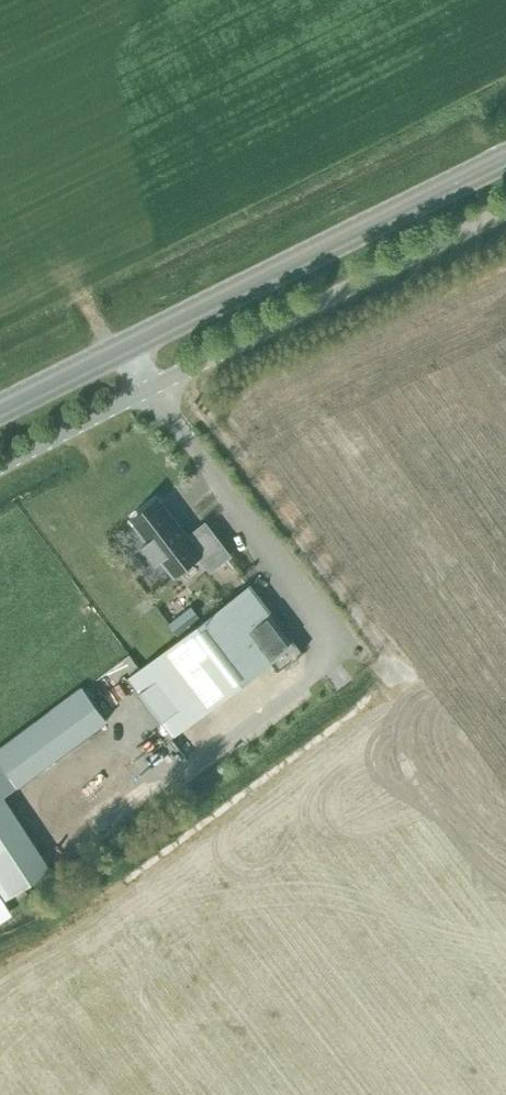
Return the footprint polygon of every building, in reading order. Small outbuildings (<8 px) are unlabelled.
[(136,525),(148,541),(142,546),(156,564),(162,560),(175,576),(200,556),(210,569),(229,555),(205,525),(188,538),(162,504),(136,525)] [(135,693),(113,709),(158,770),(179,754),(183,750),(173,736),(230,693),(295,644),(296,642),(251,583),(128,678),(138,690),(135,693)] [(85,690),(14,743),(36,773),(107,720),(85,690)] [(6,900),(53,869),(0,789),(0,891),(6,900)]
